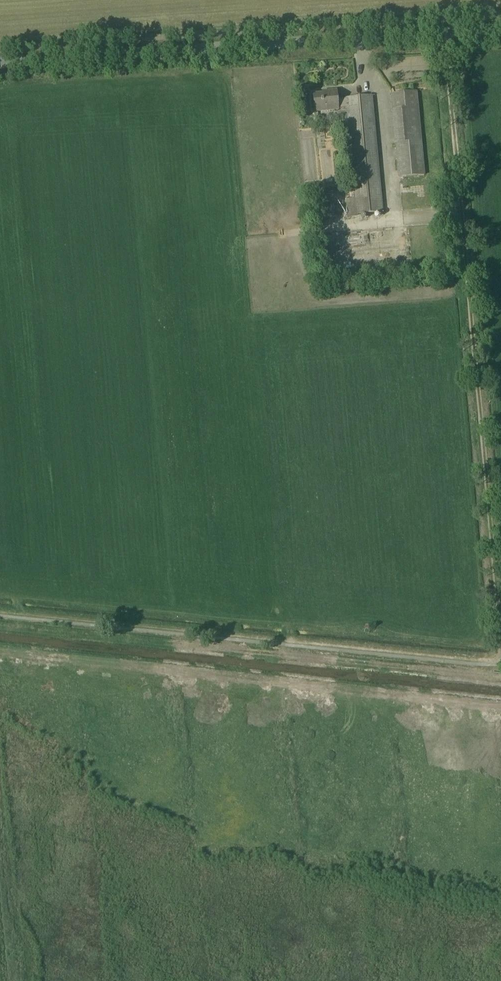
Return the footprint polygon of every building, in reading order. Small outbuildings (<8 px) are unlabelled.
[(337,91),(329,91),(322,92),(322,94),(313,95),(315,111),(338,109),(347,108),(356,198),(345,199),(347,217),(357,216),(357,214),(382,212),(371,96),(346,98),(346,99),(338,100),(337,91)] [(424,175),(416,92),(391,94),(399,177),(424,175)] [(355,270),(354,256),(338,256),(338,271),(355,270)]
